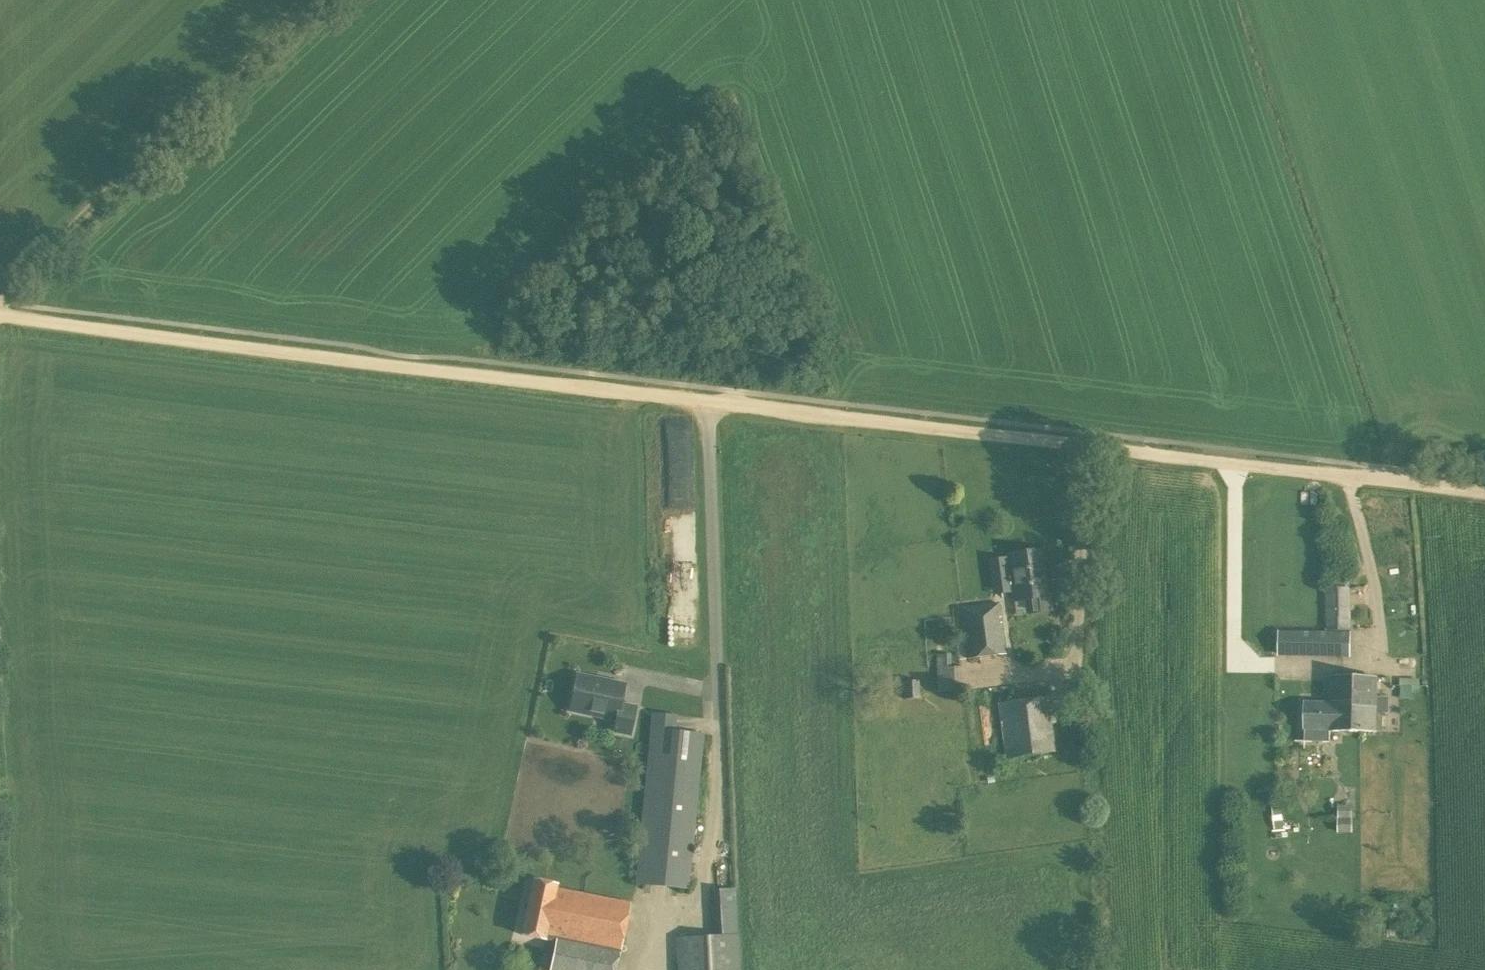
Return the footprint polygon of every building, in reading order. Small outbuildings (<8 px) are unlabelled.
[(1042,550),(1008,554),(1014,601),(1024,600),(1026,614),(1052,610),(1050,595),(1048,595),(1042,550)] [(1327,629),(1349,629),(1349,587),(1327,588),(1327,629)] [(967,659),(1006,653),(999,603),(959,609),(967,659)] [(1349,656),(1349,633),(1278,632),(1278,655),(1349,656)] [(935,652),(937,690),(951,689),(949,652),(935,652)] [(630,734),(635,707),(620,704),(624,684),(576,675),(569,710),(615,719),(613,730),(630,734)] [(1345,704),(1376,706),(1376,681),(1331,679),(1330,699),(1344,698),(1345,704)] [(904,699),(919,698),(919,680),(903,681),(904,699)] [(1414,696),(1414,685),(1400,684),(1400,696),(1414,696)] [(1006,758),(1055,751),(1048,696),(998,702),(1006,758)] [(1375,712),(1376,706),(1345,704),(1344,698),(1330,699),(1330,703),(1306,702),(1305,730),(1304,741),(1330,742),(1330,730),(1375,732),(1375,730),(1382,729),(1383,713),(1375,712)] [(689,889),(704,733),(650,728),(635,884),(689,889)] [(534,882),(523,934),(546,939),(547,936),(557,938),(552,969),(568,969),(573,941),(620,949),(628,902),(556,889),(556,886),(534,882)] [(739,934),(738,934),(735,888),(713,889),(715,906),(712,906),(714,936),(676,937),(678,969),(741,969),(739,934)]
